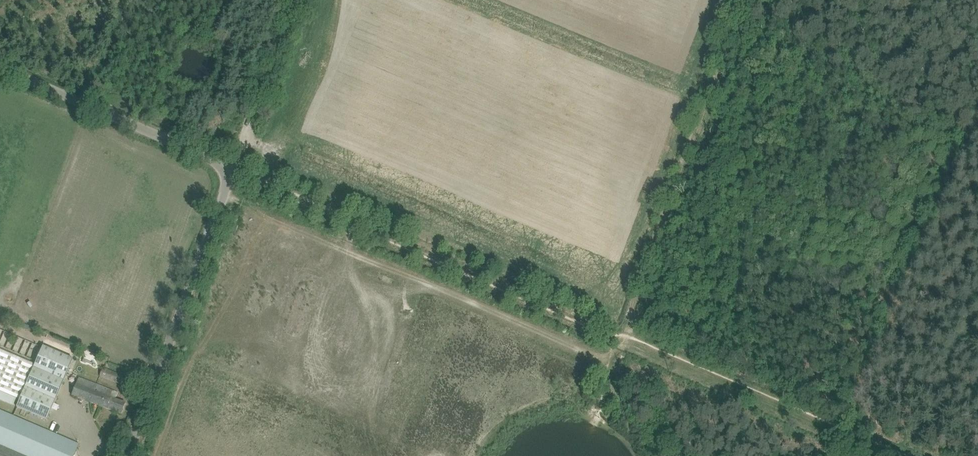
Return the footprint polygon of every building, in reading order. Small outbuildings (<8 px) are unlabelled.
[(385,273),(383,279),(393,284),(396,278),(385,273)] [(113,324),(108,334),(126,342),(130,331),(113,324)] [(35,364),(0,349),(0,400),(14,405),(16,399),(19,400),(16,407),(47,420),(72,358),(42,346),(35,364)] [(100,376),(113,381),(122,385),(125,377),(102,368),(100,376)] [(72,395),(112,411),(121,414),(126,403),(115,399),(118,393),(109,389),(79,378),(72,395)] [(79,445),(0,411),(0,455),(74,455),(79,445)]
